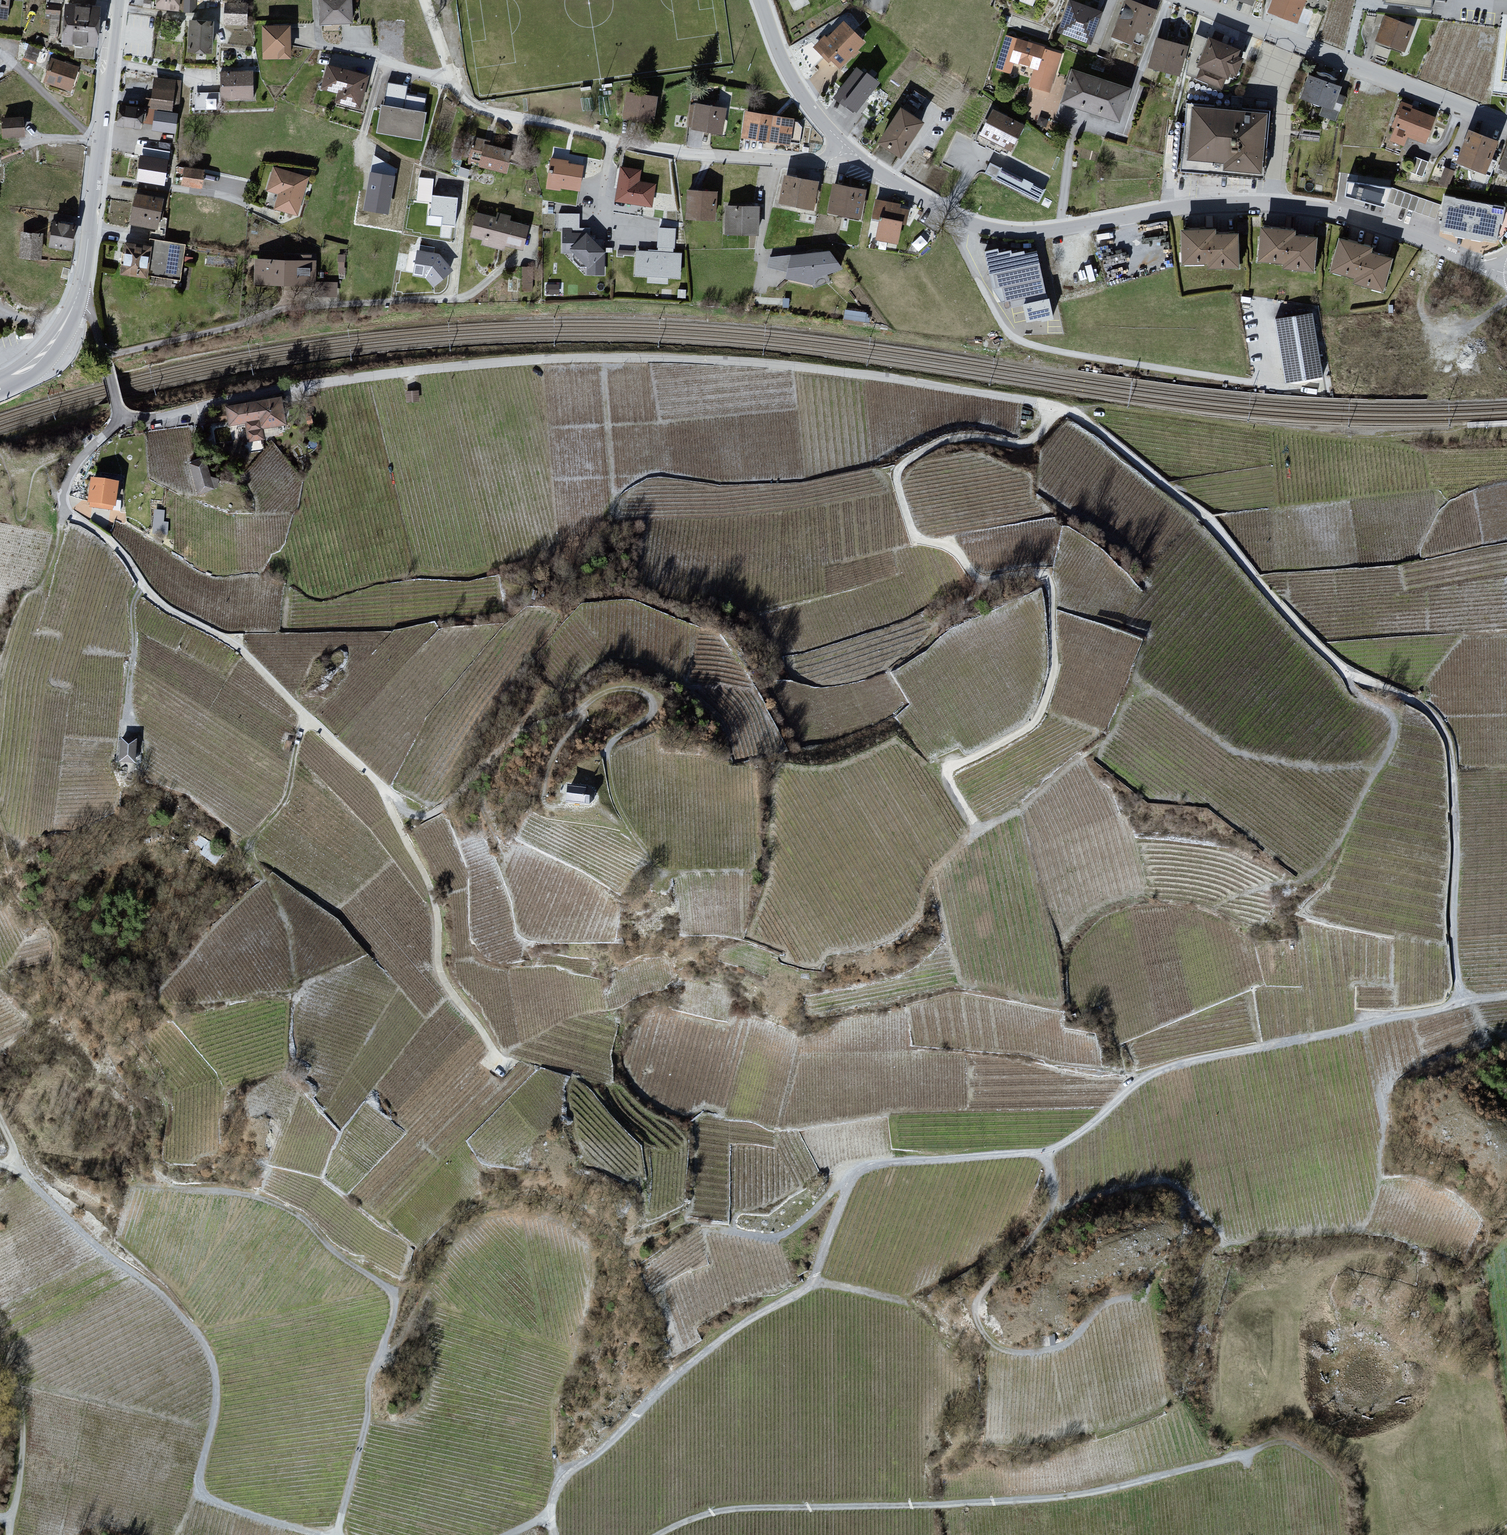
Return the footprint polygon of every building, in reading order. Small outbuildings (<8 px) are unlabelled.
[(7,23),(10,0),(0,0),(0,22),(7,23)] [(155,9),(177,13),(180,0),(156,0),(155,9)] [(320,25),(352,25),(352,0),(320,0),(320,25)] [(1128,0),(1124,0),(1111,39),(1133,46),(1137,34),(1148,38),(1158,10),(1128,0)] [(1269,13),(1298,24),(1307,0),(1274,0),(1269,13)] [(1103,15),(1070,3),(1059,34),(1092,46),(1103,15)] [(96,47),(99,11),(65,8),(61,44),(96,47)] [(246,9),(224,9),(224,24),(246,24),(246,9)] [(1414,29),(1384,17),(1374,43),(1404,55),(1414,29)] [(213,24),(189,22),(187,53),(212,55),(213,24)] [(843,24),(818,50),(841,70),(865,44),(843,24)] [(290,28),(262,27),(261,60),(290,60),(290,28)] [(1215,31),(1213,40),(1222,42),(1224,33),(1215,31)] [(1191,51),(1199,54),(1205,37),(1197,34),(1191,51)] [(1006,36),(994,72),(1012,78),(1016,65),(1035,72),(1030,89),(1051,96),(1064,54),(1006,36)] [(1189,48),(1157,39),(1149,68),(1180,77),(1189,48)] [(1242,54),(1210,40),(1198,67),(1203,69),(1197,82),(1233,98),(1249,63),(1240,59),(1242,54)] [(25,56),(37,60),(41,47),(29,43),(25,56)] [(78,71),(52,61),(43,83),(70,93),(78,71)] [(369,77),(329,67),(323,89),(338,93),(336,103),(360,109),(369,77)] [(876,83),(857,68),(837,94),(856,109),(876,83)] [(1072,70),(1061,104),(1121,124),(1132,90),(1072,70)] [(252,72),(220,72),(220,102),(252,102),(252,72)] [(181,80),(153,76),(148,107),(155,108),(177,111),(181,80)] [(1341,89),(1307,76),(1299,99),(1332,111),(1341,89)] [(384,105),(381,104),(376,133),(421,141),(427,112),(422,111),(425,99),(405,95),(406,87),(388,84),(384,105)] [(196,93),(196,107),(216,106),(216,93),(196,93)] [(657,99),(627,94),(622,120),(652,125),(657,99)] [(143,108),(121,104),(117,125),(140,129),(143,108)] [(1439,117),(1405,104),(1390,142),(1404,147),(1407,139),(1427,147),(1439,117)] [(1270,111),(1187,105),(1182,173),(1265,179),(1270,111)] [(726,112),(696,106),(691,130),(721,136),(726,112)] [(177,111),(155,108),(152,125),(174,128),(177,111)] [(902,110),(879,147),(902,161),(925,124),(902,110)] [(992,111),(980,136),(1012,152),(1025,127),(992,111)] [(793,122),(746,115),(742,141),(789,149),(793,122)] [(21,116),(1,117),(2,135),(22,134),(21,116)] [(1300,138),(1320,140),(1321,129),(1301,128),(1300,138)] [(1499,144),(1470,134),(1459,164),(1488,174),(1499,144)] [(490,142),(473,138),(467,166),(509,176),(514,153),(489,147),(490,142)] [(1415,156),(1412,171),(1425,174),(1428,158),(1415,156)] [(168,162),(140,157),(136,183),(164,187),(168,162)] [(570,161),(550,158),(546,190),(580,195),(584,168),(569,166),(570,161)] [(1040,200),(1046,187),(990,162),(984,174),(1040,200)] [(1446,166),(1439,183),(1449,187),(1456,170),(1446,166)] [(308,180),(273,169),(266,192),(278,196),(273,211),(297,218),(308,180)] [(202,172),(184,170),(182,186),(200,188),(202,172)] [(642,173),(620,170),(615,203),(653,209),(656,186),(640,184),(642,173)] [(419,174),(417,199),(431,201),(434,176),(419,174)] [(393,179),(372,175),(365,209),(387,213),(393,179)] [(820,183),(785,175),(779,202),(814,210),(820,183)] [(1350,176),(1345,195),(1384,205),(1389,186),(1350,176)] [(868,190),(833,183),(827,211),(862,218),(868,190)] [(718,193),(687,192),(686,220),(717,221),(718,193)] [(164,200),(136,195),(130,226),(158,232),(164,200)] [(459,198),(433,195),(431,215),(442,217),(442,225),(456,226),(459,198)] [(1444,195),(1440,215),(1444,217),(1441,233),(1501,245),(1504,229),(1506,229),(1506,207),(1444,195)] [(1417,212),(1437,214),(1439,199),(1418,196),(1417,212)] [(905,206),(875,201),(872,222),(880,224),(877,242),(899,246),(902,228),(908,229),(911,211),(904,210),(905,206)] [(758,204),(726,204),(726,234),(758,234),(758,204)] [(498,219),(476,214),(470,239),(484,243),(483,247),(504,252),(505,249),(524,253),(530,229),(510,224),(511,218),(499,215),(498,219)] [(75,227),(52,225),(49,248),(73,251),(75,227)] [(657,251),(636,249),(635,273),(647,274),(646,283),(668,285),(668,278),(683,279),(684,249),(673,249),(675,227),(658,226),(657,251)] [(1297,231),(1262,228),(1259,263),(1284,264),(1284,271),(1316,273),(1319,239),(1297,237),(1297,231)] [(1218,229),(1181,231),(1183,266),(1209,265),(1209,271),(1241,270),(1240,235),(1219,236),(1218,229)] [(577,232),(563,232),(562,257),(574,257),(587,272),(587,277),(605,278),(606,256),(588,235),(577,232)] [(22,237),(20,261),(41,262),(42,239),(22,237)] [(151,244),(147,275),(178,279),(183,241),(152,237),(151,244)] [(123,272),(147,275),(151,244),(127,241),(123,272)] [(1375,250),(1341,241),(1332,273),(1356,280),(1355,283),(1386,292),(1394,261),(1373,255),(1375,250)] [(827,251),(772,256),(769,267),(786,272),(785,277),(814,281),(831,274),(843,264),(827,251)] [(999,251),(984,254),(996,303),(1046,292),(1037,255),(1026,258),(1025,254),(1014,256),(1013,252),(1000,255),(999,251)] [(438,255),(418,252),(414,275),(426,277),(434,286),(451,271),(438,255)] [(315,263),(253,262),(252,285),(315,286),(315,263)] [(533,290),(534,265),(523,265),(522,290),(533,290)] [(338,295),(339,280),(324,280),(324,294),(338,295)] [(1054,319),(1050,299),(1022,304),(1026,323),(1041,319),(1042,322),(1054,319)] [(845,318),(868,320),(869,310),(846,309),(845,318)] [(1314,316),(1279,321),(1289,386),(1324,381),(1314,316)] [(419,390),(405,391),(406,402),(420,401),(419,390)] [(278,399),(226,409),(230,429),(247,426),(250,442),(264,439),(262,431),(284,427),(278,399)] [(203,460),(191,464),(200,495),(213,491),(203,460)] [(119,482),(91,478),(87,502),(115,507),(119,482)] [(154,510),(154,533),(169,533),(169,522),(166,522),(166,510),(154,510)] [(138,740),(122,739),(120,765),(136,766),(138,740)] [(292,742),(286,740),(284,749),(290,750),(292,742)] [(588,791),(571,789),(569,808),(587,809),(587,807),(592,807),(596,804),(597,797),(593,793),(588,793),(588,791)] [(201,849),(199,852),(214,864),(224,852),(201,835),(195,844),(201,849)] [(1054,1334),(1041,1335),(1042,1345),(1055,1344),(1054,1334)]
